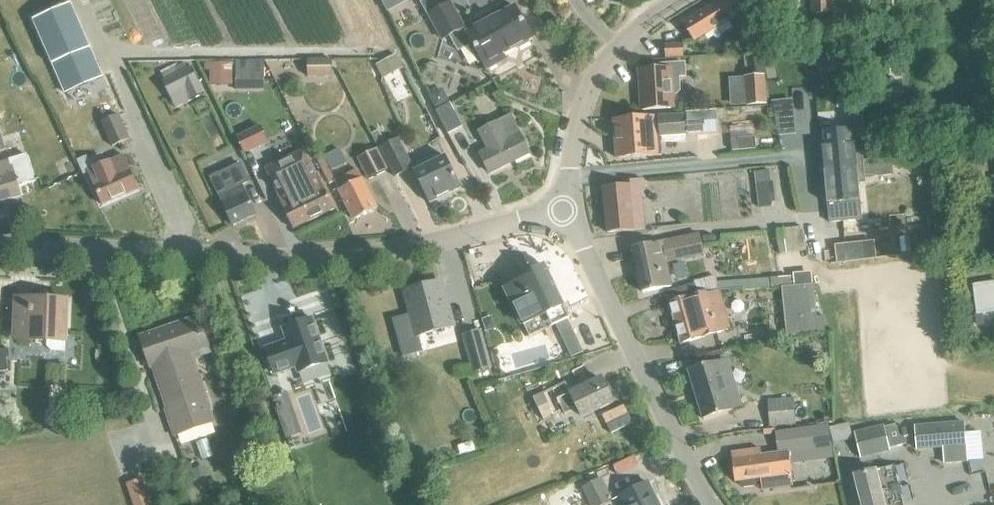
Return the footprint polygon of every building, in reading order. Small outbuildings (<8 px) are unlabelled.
[(387,11),(407,0),(381,0),(387,11)] [(449,0),(427,0),(423,2),(443,38),(464,27),(449,0)] [(695,42),(746,10),(745,5),(742,0),(722,0),(683,24),(695,42)] [(811,15),(831,15),(831,0),(810,0),(811,15)] [(70,4),(33,20),(65,94),(102,78),(70,4)] [(466,34),(487,70),(503,61),(505,57),(503,55),(517,47),(519,50),(530,43),(529,40),(532,38),(514,7),(466,34)] [(665,46),(665,58),(684,57),(683,45),(665,46)] [(395,54),(376,64),(383,77),(402,67),(395,54)] [(307,77),(332,77),(332,59),(308,59),(307,77)] [(679,90),(679,76),(685,76),(684,63),(659,65),(659,69),(640,69),(641,109),(672,108),(671,94),(676,94),(679,90)] [(184,64),(162,75),(164,81),(162,82),(168,95),(185,87),(191,100),(204,93),(191,68),(186,70),(184,64)] [(231,64),(206,64),(206,70),(210,70),(211,82),(232,82),(231,64)] [(236,64),(236,85),(263,84),(263,64),(236,64)] [(743,77),(746,106),(767,105),(765,75),(743,77)] [(442,89),(428,96),(436,111),(450,104),(450,103),(442,89)] [(436,111),(449,134),(462,127),(450,103),(450,104),(436,111)] [(614,120),(613,120),(616,158),(650,155),(661,154),(659,136),(699,133),(698,128),(713,126),(712,111),(614,120)] [(118,115),(101,122),(112,147),(129,139),(118,115)] [(529,153),(513,122),(511,117),(498,123),(478,133),(487,150),(480,153),(489,173),(529,153)] [(260,126),(236,137),(244,153),(267,142),(260,126)] [(823,147),(822,147),(827,204),(838,204),(838,207),(828,208),(829,223),(861,220),(858,180),(893,175),(892,166),(931,161),(930,153),(863,161),(861,143),(854,144),(853,129),(822,131),(823,147)] [(755,137),(731,139),(732,150),(756,149),(755,137)] [(380,149),(395,177),(414,168),(399,139),(380,149)] [(357,159),(367,180),(388,170),(378,149),(357,159)] [(278,196),(294,229),(334,209),(318,176),(316,177),(304,152),(266,170),(279,195),(278,196)] [(0,164),(0,202),(15,198),(21,196),(17,185),(34,180),(26,156),(10,161),(0,164)] [(78,160),(84,173),(89,171),(103,204),(137,189),(123,156),(101,165),(97,156),(88,160),(86,156),(78,160)] [(413,172),(429,203),(461,187),(445,156),(413,172)] [(323,158),(316,162),(321,171),(328,185),(335,182),(334,181),(337,179),(333,172),(330,173),(323,158)] [(243,185),(249,182),(240,163),(209,178),(218,197),(220,196),(233,224),(256,213),(243,185)] [(335,182),(354,218),(377,206),(357,169),(337,179),(334,181),(335,182)] [(768,171),(754,172),(755,184),(768,183),(769,182),(768,171)] [(623,186),(601,188),(606,233),(643,230),(640,198),(643,197),(642,180),(623,182),(623,186)] [(771,207),(769,187),(768,183),(755,184),(759,208),(771,207)] [(776,230),(780,255),(802,251),(798,227),(776,230)] [(667,263),(704,255),(699,234),(661,241),(633,248),(643,293),(672,286),(667,263)] [(891,242),(868,245),(869,258),(892,255),(891,242)] [(506,287),(529,336),(569,317),(544,265),(532,271),(535,278),(527,282),(525,277),(506,287)] [(812,277),(793,278),(793,287),(813,285),(812,277)] [(771,278),(717,281),(719,288),(742,287),(742,289),(771,287),(771,278)] [(771,278),(771,287),(791,287),(791,278),(771,278)] [(973,284),(976,312),(993,310),(993,281),(973,284)] [(411,314),(393,319),(403,356),(421,351),(417,336),(453,326),(441,282),(405,292),(411,314)] [(675,300),(671,301),(681,343),(730,330),(720,291),(713,293),(712,291),(698,294),(696,284),(672,290),(675,300)] [(784,288),(788,324),(818,320),(818,317),(816,317),(813,285),(793,287),(784,288)] [(47,334),(46,346),(50,351),(64,351),(67,301),(17,298),(14,339),(29,339),(30,333),(47,334)] [(191,353),(207,347),(197,317),(140,337),(174,435),(215,421),(191,353)] [(287,341),(265,349),(274,375),(296,367),(298,373),(300,372),(304,384),(329,375),(325,363),(327,363),(312,319),(283,329),(287,341)] [(492,368),(482,330),(462,335),(473,373),(492,368)] [(581,345),(571,349),(575,358),(585,355),(581,345)] [(8,371),(6,358),(9,357),(8,349),(0,350),(0,372),(8,371)] [(733,410),(727,391),(731,389),(725,367),(720,369),(718,361),(689,370),(704,419),(733,410)] [(567,382),(534,398),(544,420),(563,411),(564,414),(578,408),(583,417),(612,403),(601,379),(572,393),(567,382)] [(288,407),(284,394),(272,399),(276,411),(288,407)] [(768,400),(770,426),(795,424),(793,399),(768,400)] [(963,422),(915,426),(917,450),(942,448),(943,465),(966,463),(963,422)] [(848,424),(829,428),(833,444),(852,439),(848,424)] [(757,483),(757,478),(791,474),(789,453),(831,447),(829,428),(828,425),(775,432),(778,453),(761,455),(761,449),(732,452),(735,481),(740,480),(740,484),(743,487),(755,486),(757,483)] [(883,426),(854,433),(861,459),(889,452),(889,449),(906,445),(901,427),(896,429),(895,425),(884,428),(883,426)] [(855,476),(859,494),(881,488),(881,491),(899,487),(894,466),(855,476)] [(592,504),(602,504),(612,500),(601,478),(583,487),(592,504)] [(624,504),(659,504),(648,482),(620,496),(624,504)] [(859,494),(862,504),(904,504),(899,487),(881,491),(881,488),(859,494)]
